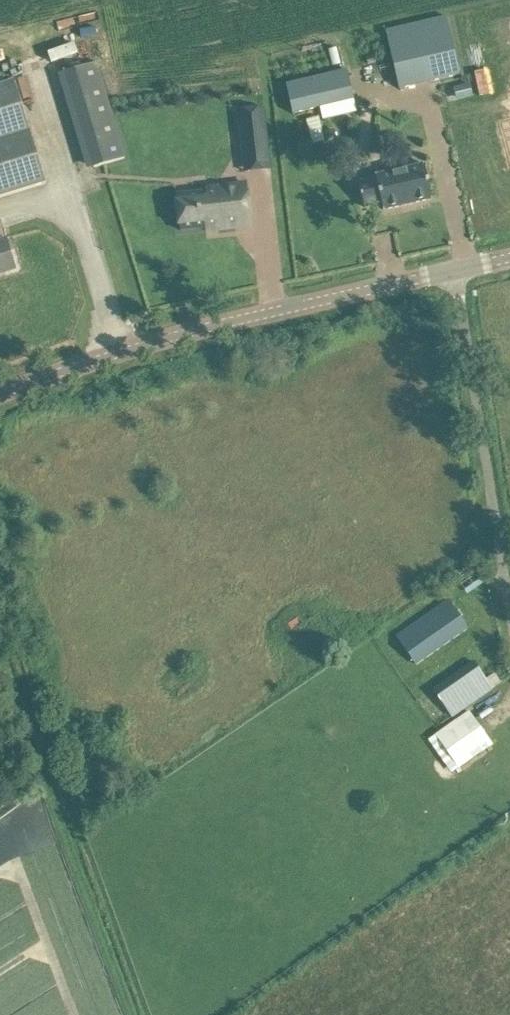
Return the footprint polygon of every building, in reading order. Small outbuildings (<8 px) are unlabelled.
[(462,74),(449,17),(388,31),(401,87),(462,74)] [(54,61),(80,55),(77,43),(51,49),(54,61)] [(65,71),(94,167),(125,158),(96,62),(65,71)] [(353,100),(346,70),(287,83),(293,113),(353,100)] [(45,183),(13,81),(0,85),(0,197),(45,183)] [(471,84),(454,87),(457,99),(473,96),(471,84)] [(268,159),(268,158),(270,158),(264,108),(238,111),(244,161),(245,160),(245,162),(244,162),(245,170),(246,170),(246,171),(270,169),(269,167),(271,167),(270,159),(268,159)] [(495,120),(508,168),(509,167),(509,116),(495,120)] [(334,130),(326,132),(328,140),(336,138),(334,130)] [(432,198),(424,163),(376,175),(376,177),(359,181),(365,207),(382,203),(384,209),(432,198)] [(218,226),(218,229),(252,225),(247,183),(206,188),(207,191),(177,194),(180,230),(218,226)] [(17,269),(7,238),(0,240),(0,274),(17,269)] [(468,628),(448,600),(398,634),(417,663),(468,628)] [(433,689),(451,716),(492,688),(473,661),(433,689)] [(434,733),(458,767),(493,742),(469,708),(434,733)]
